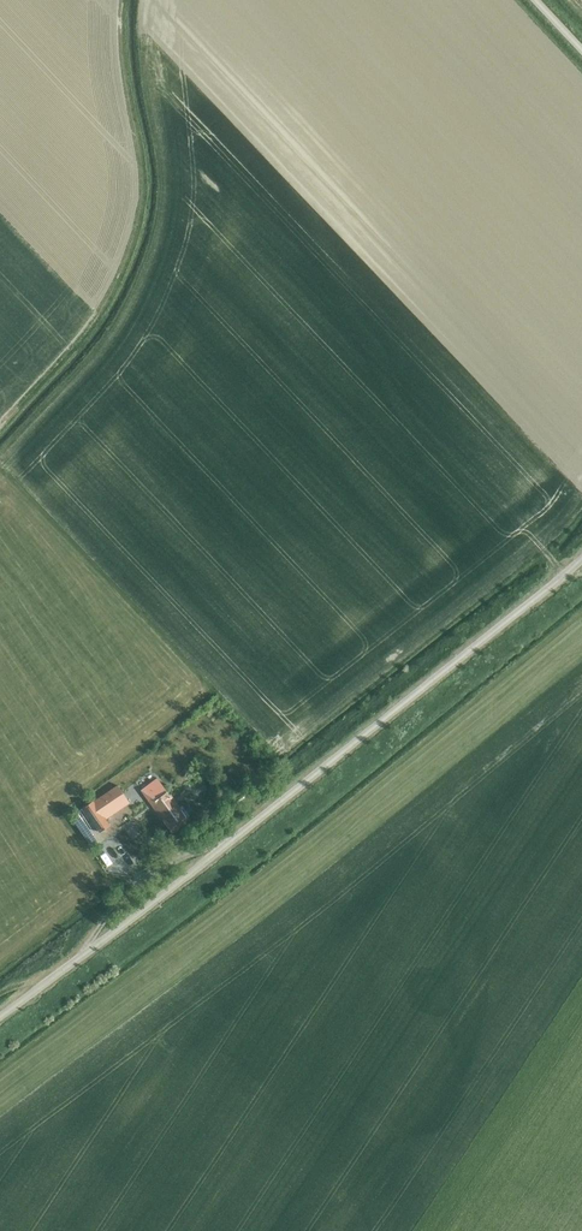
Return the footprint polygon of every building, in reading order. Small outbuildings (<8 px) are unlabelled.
[(157,778),(140,790),(153,807),(155,805),(165,818),(162,819),(172,833),(189,820),(180,807),(179,807),(170,794),(169,794),(164,787),(157,778)] [(117,785),(83,808),(100,832),(110,825),(104,817),(120,807),(115,799),(123,793),(117,785)] [(182,805),(180,807),(189,820),(192,818),(182,805)] [(79,818),(73,821),(90,845),(95,841),(79,818)]
